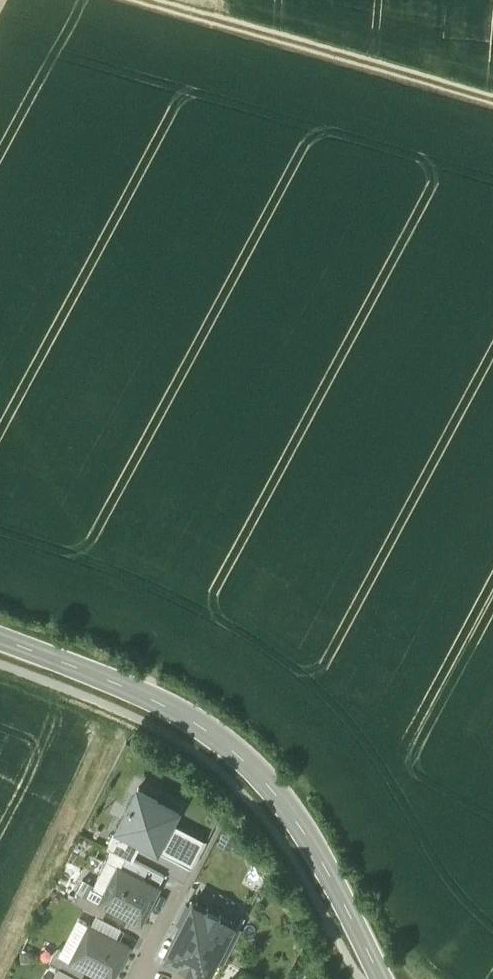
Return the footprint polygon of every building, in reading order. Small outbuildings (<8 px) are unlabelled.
[(179,810),(139,789),(119,827),(159,848),(172,822),(179,810)] [(207,840),(172,822),(159,848),(193,866),(207,840)] [(108,848),(130,858),(136,845),(114,835),(108,848)] [(158,888),(119,868),(101,902),(108,906),(140,922),(158,888)] [(101,902),(77,890),(72,900),(103,916),(108,906),(101,902)] [(214,954),(229,924),(195,906),(186,925),(171,952),(205,970),(214,954)] [(178,921),(186,925),(193,910),(186,906),(178,921)] [(241,930),(229,924),(214,954),(225,960),(241,930)] [(90,926),(72,960),(86,968),(109,978),(112,978),(129,946),(90,926)] [(72,960),(54,951),(49,962),(59,967),(81,978),(86,968),(72,960)] [(59,967),(53,978),(83,978),(81,978),(59,967)]
